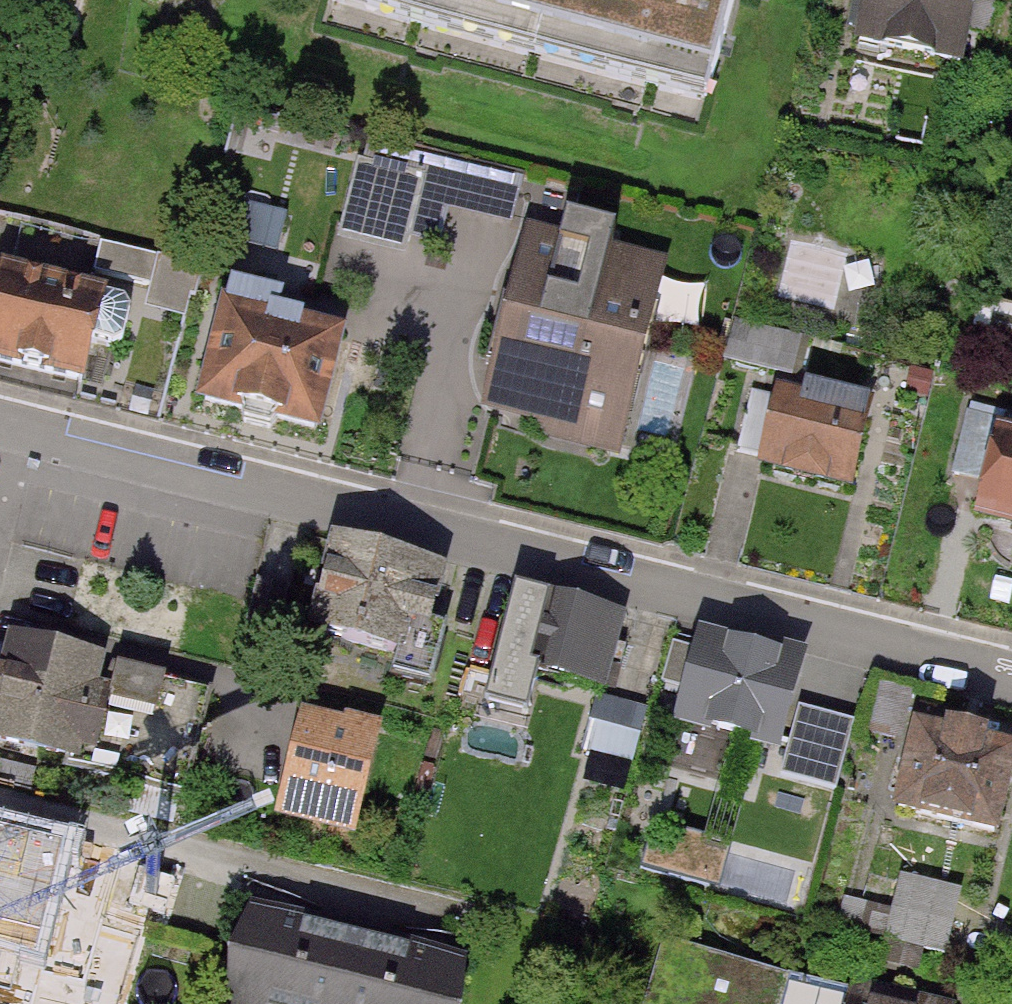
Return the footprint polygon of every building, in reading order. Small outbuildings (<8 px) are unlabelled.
[(701,111),(733,0),(317,0),(315,4),(701,111)] [(846,46),(948,70),(965,0),(857,0),(846,46)] [(357,152),(348,229),(439,239),(443,208),(521,216),(526,171),(357,152)] [(110,239),(100,264),(153,284),(162,259),(110,239)] [(488,417),(616,449),(658,281),(530,249),(488,417)] [(82,393),(104,313),(0,285),(0,371),(82,393)] [(213,320),(188,413),(313,447),(338,354),(213,320)] [(725,368),(786,384),(795,347),(734,332),(725,368)] [(755,477),(847,500),(869,413),(777,390),(755,477)] [(1011,541),(1011,453),(992,448),(971,531),(1011,541)] [(433,580),(320,552),(294,653),(408,682),(433,580)] [(618,626),(535,605),(516,682),(598,702),(618,626)] [(796,673),(687,645),(665,730),(776,759),(771,780),(830,795),(848,730),(785,714),(796,673)] [(2,652),(0,662),(0,759),(174,802),(200,700),(2,652)] [(894,809),(1000,837),(1011,793),(1011,749),(917,724),(894,809)] [(0,817),(0,975),(36,984),(79,828),(0,817)] [(731,877),(793,893),(802,856),(740,841),(731,877)] [(78,1003),(123,1003),(166,856),(125,844),(78,1003)] [(947,954),(964,888),(899,871),(890,907),(844,895),(837,920),(884,933),(879,951),(919,961),(923,948),(947,954)] [(255,895),(227,952),(225,1003),(462,1003),(467,947),(255,895)] [(663,940),(645,1003),(843,1003),(847,992),(663,940)] [(848,986),(847,992),(843,1003),(917,1003),(848,986)]
